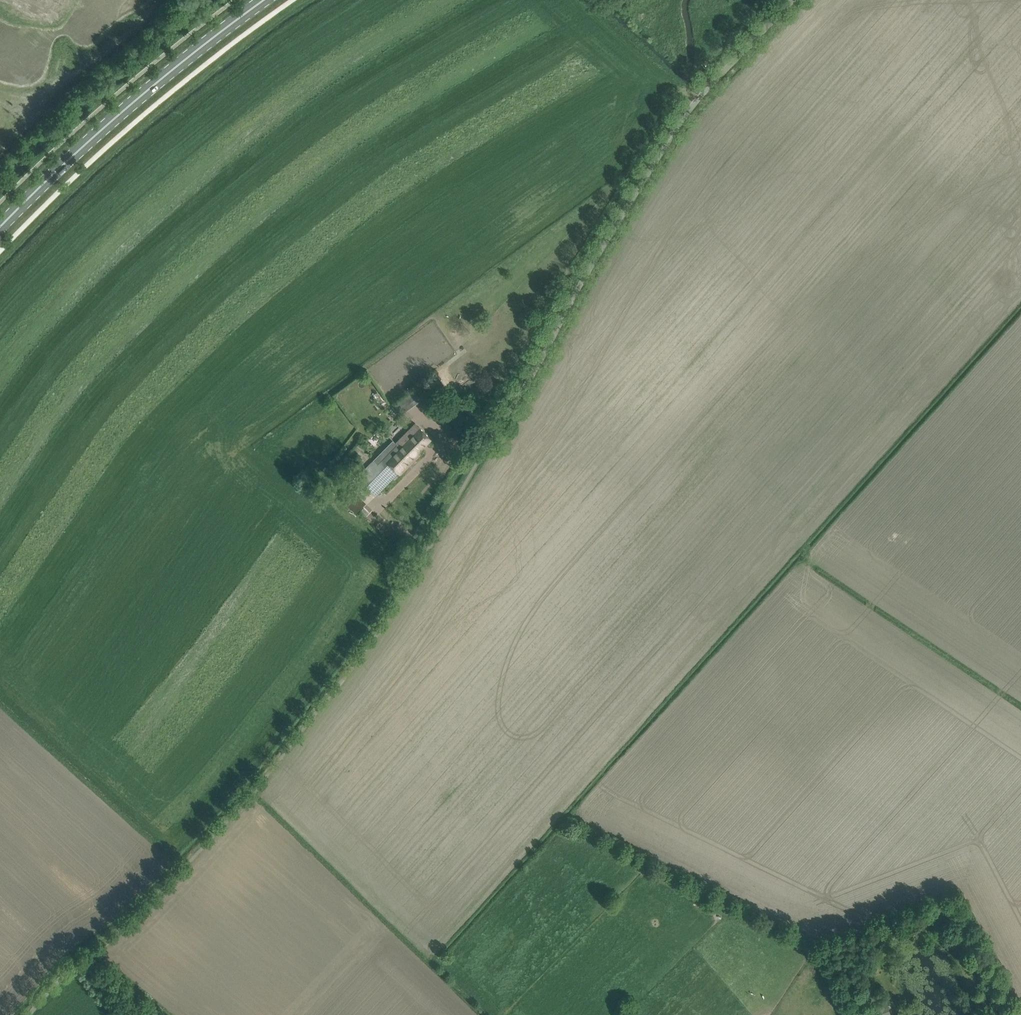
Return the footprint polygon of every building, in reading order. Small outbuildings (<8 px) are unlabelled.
[(437,375),(422,386),(428,394),(435,404),(450,393),(437,375)] [(415,391),(393,407),(399,415),(400,416),(421,400),(415,391)] [(400,434),(358,477),(377,496),(400,473),(402,475),(421,455),(419,453),(432,439),(417,423),(407,433),(411,436),(406,440),(400,434)] [(339,495),(355,512),(366,502),(350,485),(339,495)] [(875,1014),(891,1014),(889,1004),(874,1007),(875,1014)]
